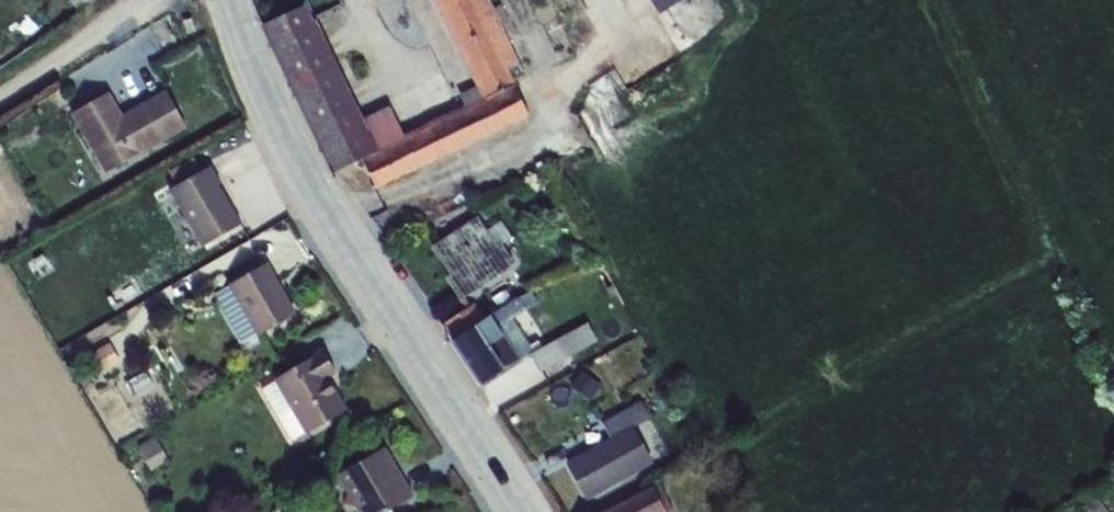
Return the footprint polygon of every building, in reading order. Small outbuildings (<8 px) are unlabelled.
[(78,11),(94,0),(70,0),(78,11)] [(514,86),(516,85),(514,80),(525,75),(489,0),(433,0),(477,88),(483,100),(514,86)] [(661,10),(682,0),(656,0),(661,10)] [(483,100),(477,88),(461,95),(466,105),(404,135),(390,107),(363,120),(316,21),(314,22),(306,5),(262,26),(333,175),(363,161),(376,190),(529,116),(514,86),(483,100)] [(191,20),(183,22),(187,34),(195,32),(191,20)] [(110,93),(71,115),(106,175),(187,129),(166,91),(122,115),(110,93)] [(211,167),(169,192),(202,248),(241,225),(219,186),(221,185),(211,167)] [(477,218),(432,248),(450,276),(446,279),(461,301),(514,265),(501,245),(496,247),(477,218)] [(229,286),(214,296),(242,343),(256,335),(257,337),(296,315),(268,264),(229,286)] [(475,304),(443,325),(453,341),(481,385),(504,369),(530,354),(542,348),(539,341),(530,346),(513,319),(525,310),(518,298),(486,320),(475,304)] [(542,348),(530,354),(541,373),(597,342),(593,335),(619,320),(615,312),(609,315),(608,312),(542,348)] [(110,344),(83,359),(94,378),(120,363),(110,344)] [(275,383),(261,391),(292,442),(305,434),(347,411),(329,379),(336,374),(322,351),(274,381),(275,383)] [(611,439),(566,463),(587,501),(653,464),(634,429),(651,418),(641,402),(602,424),(611,439)] [(158,441),(138,451),(148,471),(168,461),(158,441)] [(337,477),(347,494),(344,505),(354,507),(358,511),(388,511),(414,497),(385,448),(337,477)] [(673,510),(660,484),(605,511),(669,511),(673,510)] [(1087,511),(1108,511),(1099,501),(1087,511)]
